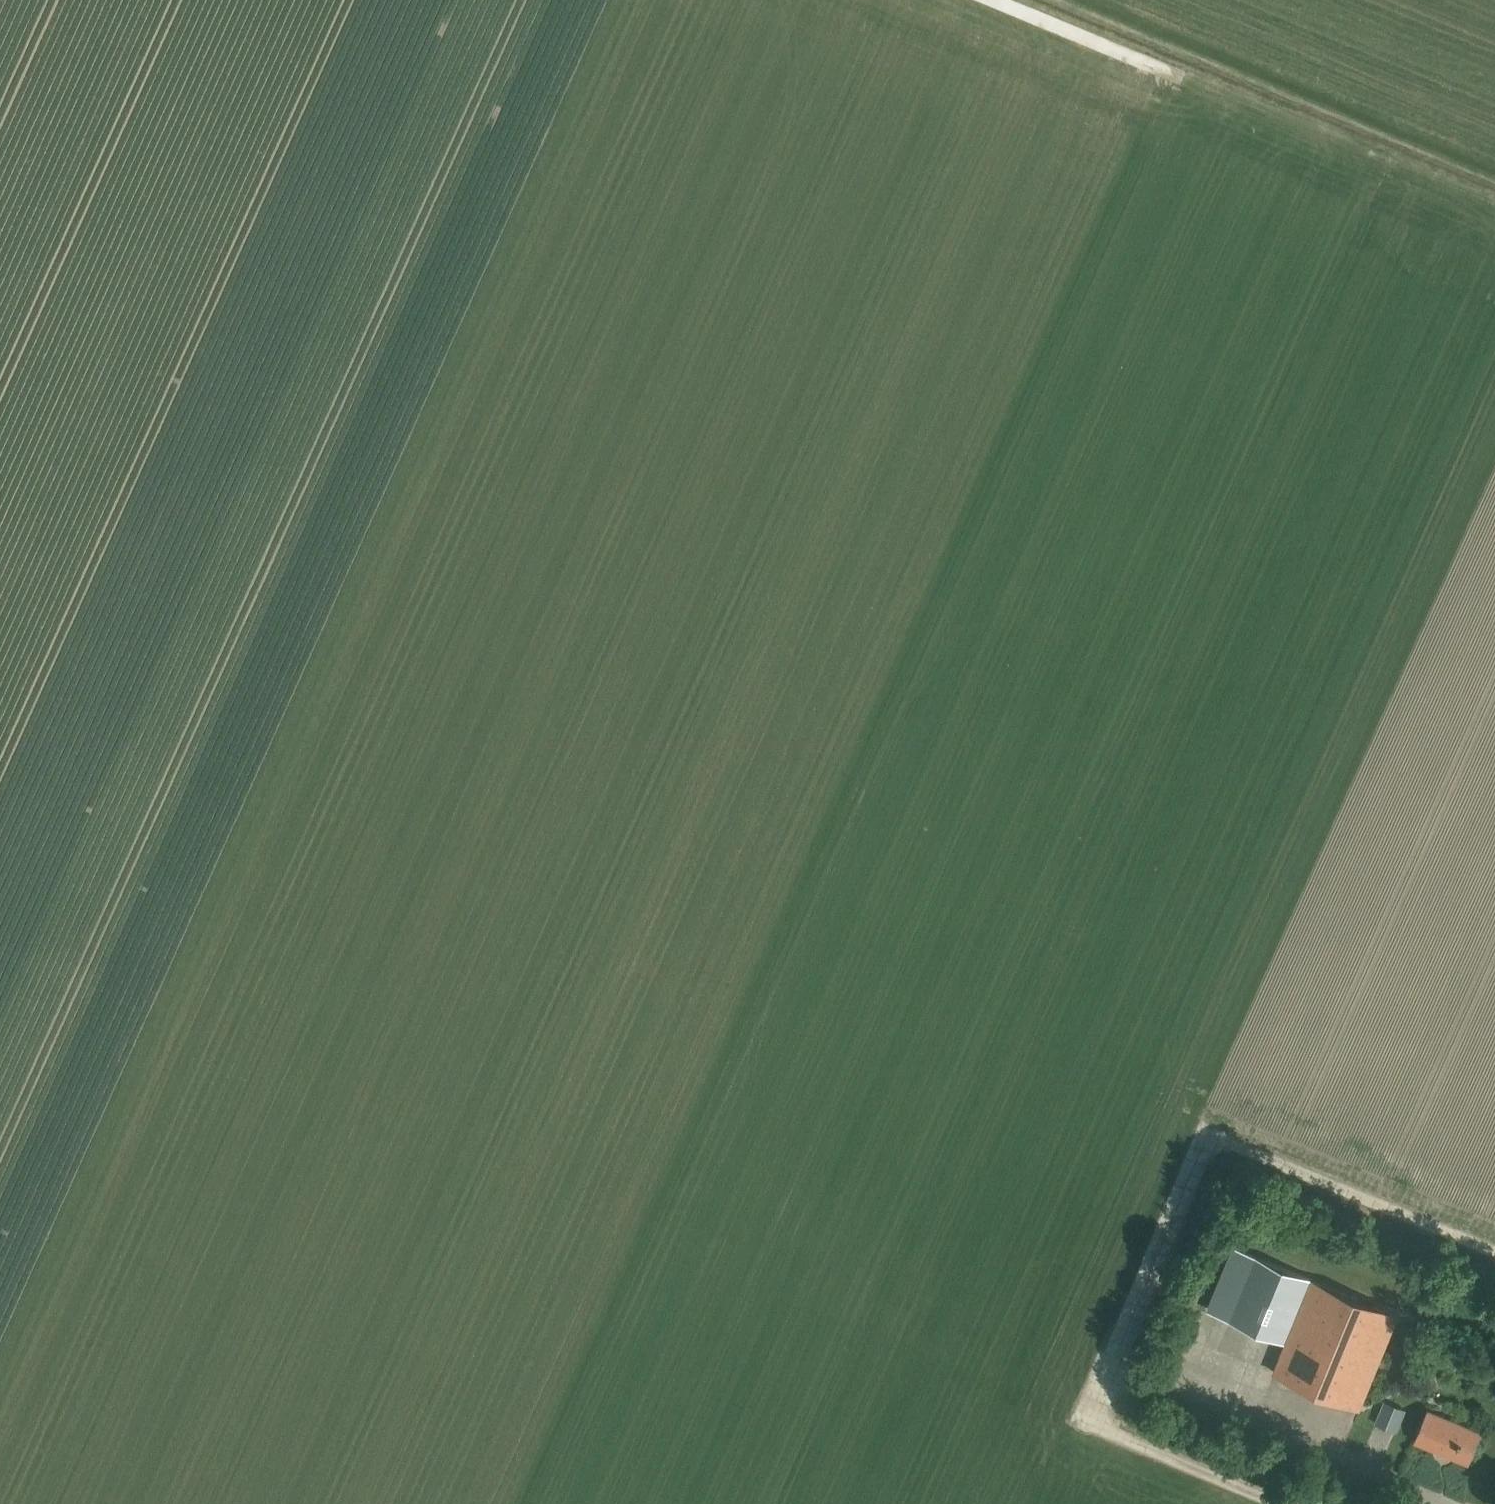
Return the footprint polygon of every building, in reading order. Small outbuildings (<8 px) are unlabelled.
[(1311,1280),(1234,1248),(1209,1309),(1286,1341),(1311,1280)] [(1286,1341),(1273,1372),(1359,1407),(1397,1315),(1311,1280),(1286,1341)] [(1405,1410),(1384,1401),(1375,1424),(1396,1432),(1405,1410)] [(1468,1463),(1481,1432),(1428,1410),(1415,1440),(1468,1463)]
